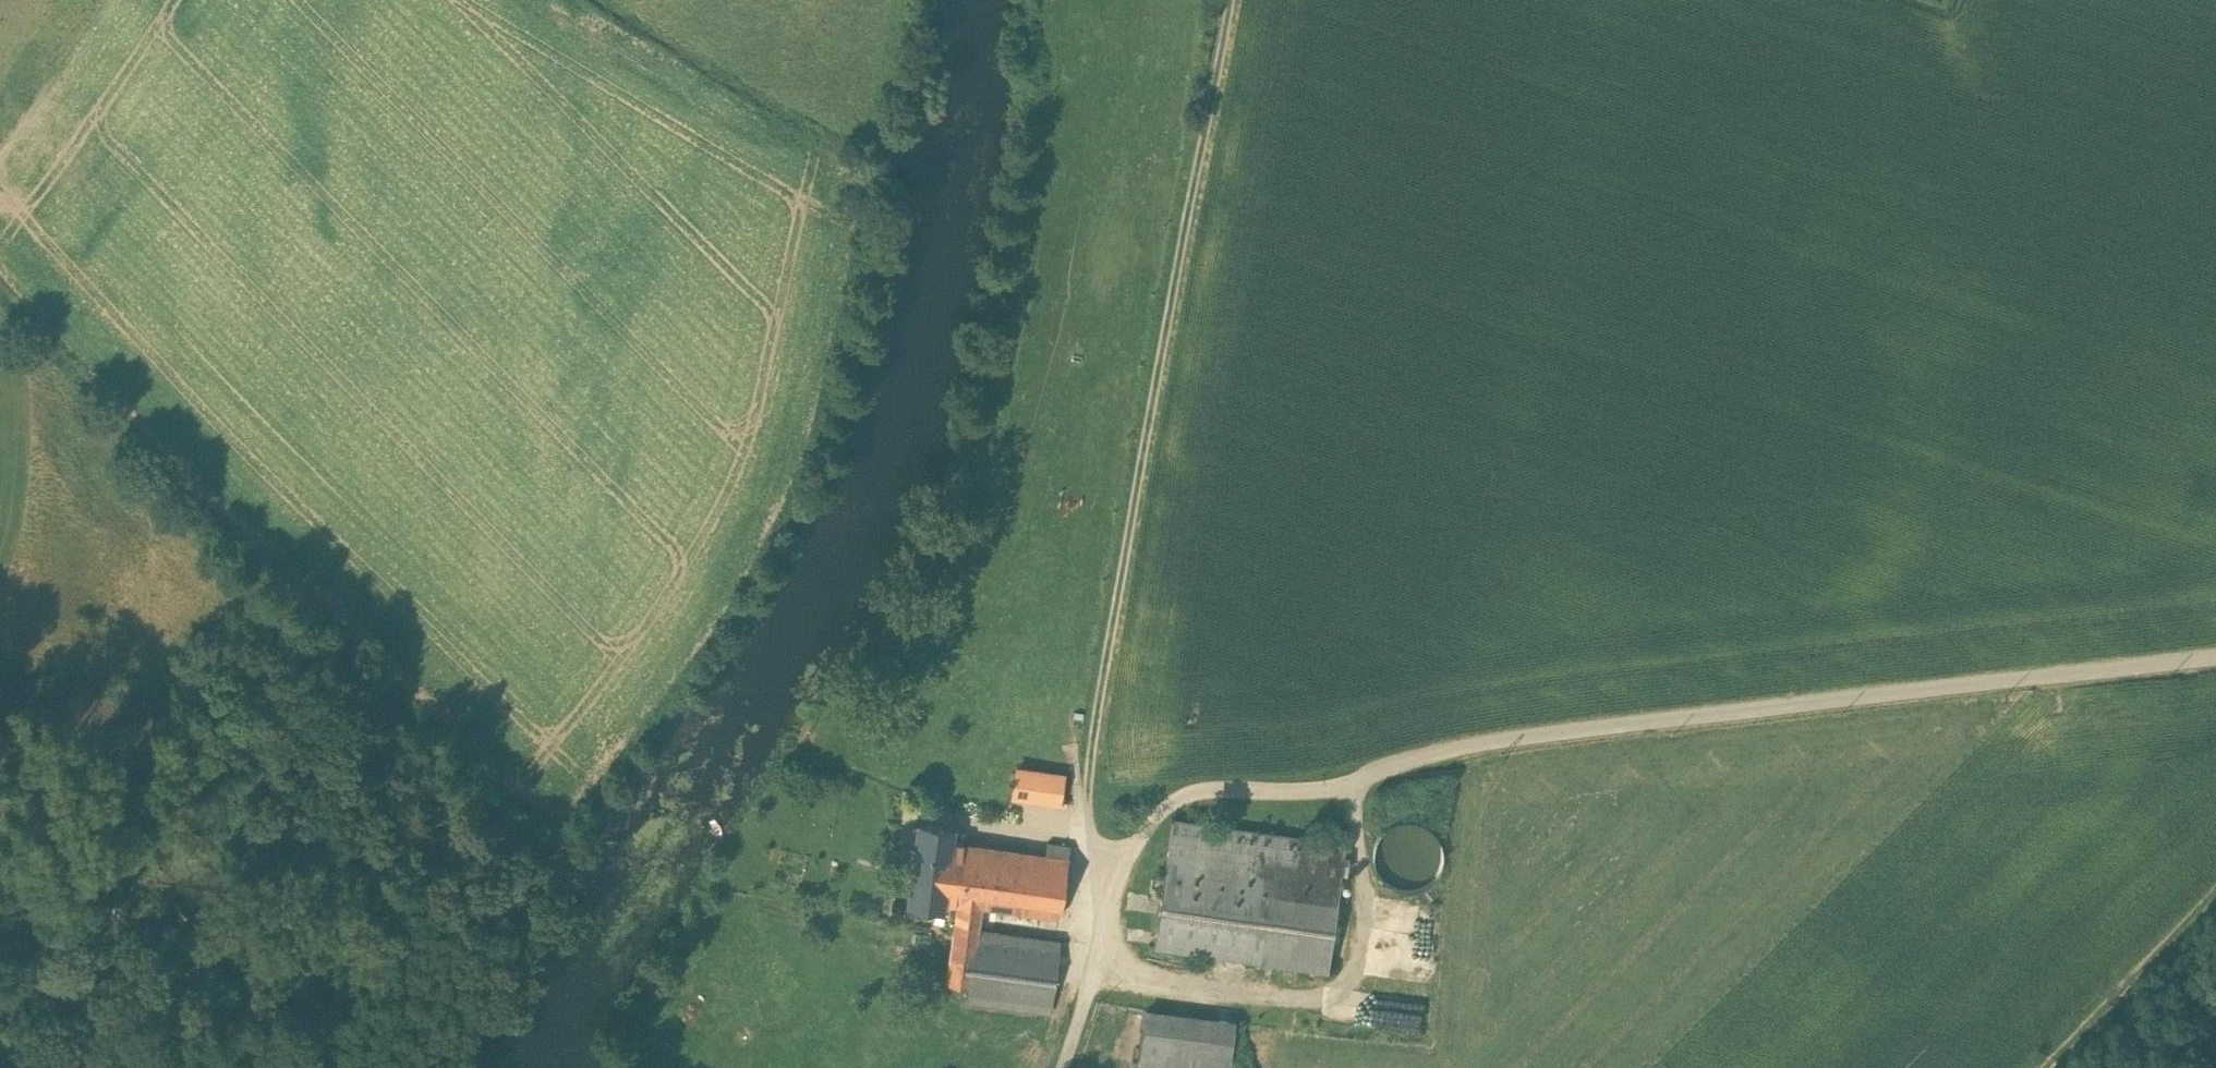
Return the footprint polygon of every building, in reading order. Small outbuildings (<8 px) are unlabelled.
[(1063,773),(1016,766),(1012,794),(1059,801),(1063,773)] [(1345,843),(1172,819),(1154,944),(1327,969),(1338,890),(1345,843)] [(951,826),(920,822),(910,899),(941,903),(942,899),(957,901),(958,901),(967,842),(957,840),(958,830),(951,829),(951,826)] [(1070,845),(1048,841),(1046,854),(1068,857),(1067,860),(1068,860),(1070,845)] [(1043,853),(1041,853),(991,846),(991,845),(967,842),(958,901),(980,904),(1035,913),(1043,853)] [(1046,854),(1043,853),(1035,913),(1059,916),(1062,894),(1067,860),(1068,857),(1046,854)] [(958,901),(957,901),(950,953),(947,981),(970,984),(974,956),(977,930),(980,904),(958,901)] [(937,920),(916,918),(914,933),(936,935),(937,920)] [(1059,942),(977,930),(974,956),(970,984),(968,1000),(1049,1011),(1059,942)] [(1146,1011),(1139,1067),(1228,1067),(1234,1023),(1146,1011)]
